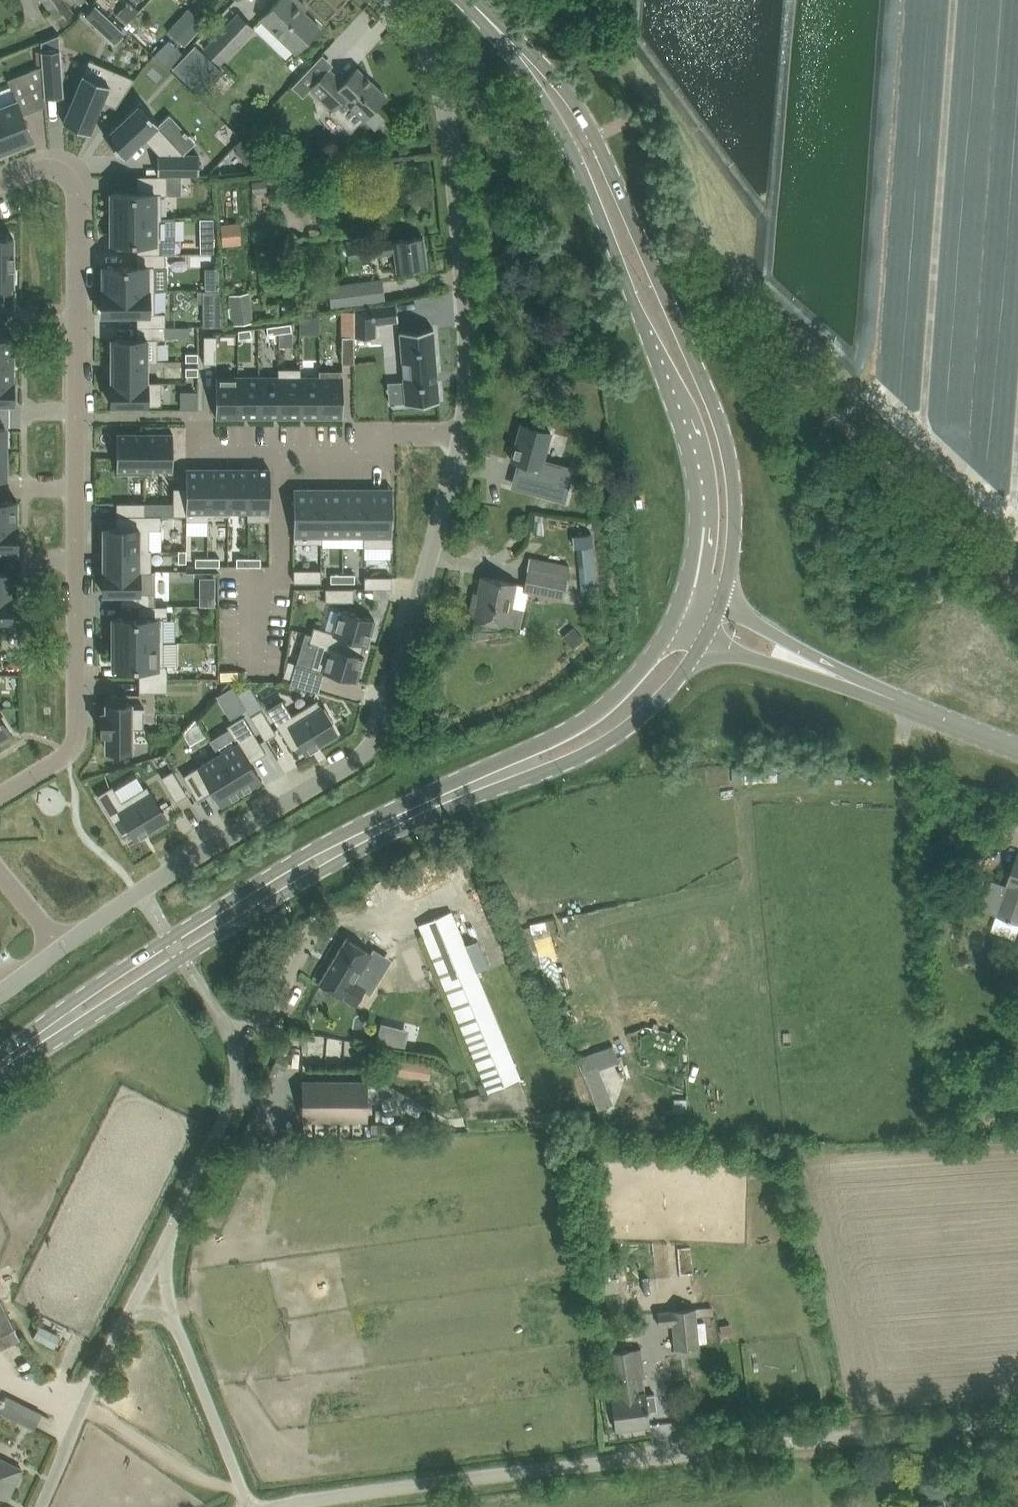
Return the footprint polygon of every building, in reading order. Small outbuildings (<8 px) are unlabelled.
[(51,12),(46,15),(57,30),(77,16),(66,0),(42,0),(51,12)] [(306,41),(320,27),(296,4),(299,1),(299,0),(279,0),(261,19),(295,52),(306,41)] [(126,25),(139,11),(129,1),(116,15),(126,25)] [(95,7),(86,17),(114,43),(123,33),(95,7)] [(220,63),(253,28),(238,14),(205,48),(220,63)] [(184,17),(168,33),(183,47),(199,31),(184,17)] [(59,35),(41,42),(41,51),(42,59),(42,65),(43,65),(45,97),(46,97),(47,97),(64,96),(61,50),(60,50),(59,35)] [(169,39),(155,54),(169,69),(184,54),(169,39)] [(195,45),(172,69),(201,96),(224,72),(195,45)] [(89,61),(84,73),(102,81),(107,69),(89,61)] [(0,90),(0,121),(11,149),(33,140),(30,133),(23,115),(25,114),(30,112),(33,111),(47,106),(47,105),(46,97),(45,97),(43,65),(42,65),(39,67),(8,79),(9,83),(11,86),(0,90)] [(386,117),(375,107),(386,95),(357,68),(343,82),(329,68),(310,88),(333,110),(330,113),(350,133),(364,118),(375,129),(386,117)] [(84,73),(63,121),(89,132),(102,101),(116,107),(134,80),(107,69),(102,81),(84,73)] [(106,137),(124,156),(144,138),(160,155),(158,155),(158,174),(199,174),(199,155),(186,155),(158,125),(159,124),(141,104),(106,137)] [(11,149),(0,121),(0,153),(11,149)] [(240,141),(235,148),(237,150),(235,153),(249,165),(257,156),(276,136),(259,121),(240,141)] [(109,199),(109,213),(111,213),(112,213),(112,214),(112,217),(162,217),(162,214),(162,197),(162,195),(164,195),(167,195),(167,176),(138,176),(138,193),(129,193),(116,193),(112,193),(112,195),(112,199),(109,199)] [(182,176),(167,176),(167,195),(182,195),(182,176)] [(266,181),(252,183),(253,192),(267,191),(266,181)] [(112,217),(112,241),(120,241),(138,241),(138,242),(138,253),(166,253),(175,253),(175,217),(162,217),(112,217)] [(214,220),(201,220),(201,236),(214,236),(214,220)] [(239,222),(221,224),(223,245),(241,243),(239,222)] [(12,292),(12,284),(14,284),(14,266),(14,254),(13,254),(14,237),(3,237),(3,234),(0,234),(0,292),(12,292)] [(214,236),(201,236),(201,252),(214,252),(214,236)] [(366,243),(347,246),(348,259),(367,256),(395,252),(397,271),(408,270),(427,268),(423,236),(403,238),(366,243)] [(103,289),(103,290),(155,290),(154,267),(166,267),(166,253),(138,253),(138,266),(104,266),(104,289),(103,289)] [(205,270),(205,282),(219,282),(219,270),(205,270)] [(343,305),(385,299),(382,279),(341,285),(343,305)] [(103,290),(103,314),(138,314),(138,326),(166,326),(166,313),(155,313),(155,290),(103,290)] [(221,290),(197,290),(198,302),(203,302),(222,302),(221,290)] [(249,294),(231,296),(234,324),(253,322),(249,294)] [(222,302),(203,302),(203,320),(203,326),(224,326),(224,320),(222,302)] [(396,303),(374,306),(376,322),(374,322),(374,327),(375,327),(375,323),(398,321),(396,303)] [(300,316),(300,326),(320,323),(320,313),(300,316)] [(280,325),(280,333),(292,331),(291,323),(280,325)] [(280,325),(267,326),(268,334),(280,333),(280,325)] [(112,346),(112,361),(148,361),(148,362),(150,362),(158,362),(158,359),(158,341),(158,339),(166,339),(166,326),(138,326),(138,338),(112,338),(112,346)] [(191,326),(166,326),(166,339),(191,339),(191,326)] [(434,328),(400,331),(404,380),(405,402),(405,404),(439,401),(434,328)] [(239,330),(239,338),(252,337),(251,329),(239,330)] [(217,363),(217,335),(204,335),(204,363),(217,363)] [(342,335),(342,363),(355,363),(355,335),(342,335)] [(14,360),(13,338),(0,338),(0,360),(14,360)] [(186,353),(186,361),(198,361),(198,353),(186,353)] [(14,381),(14,360),(0,360),(0,381),(14,381)] [(112,361),(112,382),(148,382),(148,381),(148,368),(148,362),(148,361),(112,361)] [(186,367),(186,375),(198,375),(198,367),(186,367)] [(283,368),(279,368),(279,376),(280,376),(280,415),(280,417),(300,417),(300,415),(300,376),(301,376),(301,372),(301,368),(283,368)] [(324,370),(319,370),(319,372),(319,376),(320,376),(320,417),(343,417),(343,377),(343,376),(343,370),(324,370)] [(216,377),(216,416),(216,417),(217,417),(239,417),(239,376),(216,376),(216,377)] [(239,376),(239,417),(240,417),(259,417),(259,415),(259,376),(248,376),(239,376)] [(259,415),(259,417),(280,417),(280,415),(280,376),(279,376),(259,376),(259,415)] [(300,415),(300,417),(319,417),(320,417),(320,376),(319,376),(315,376),(302,376),(301,376),(300,376),(300,415)] [(1,403),(14,403),(14,381),(0,381),(0,403),(1,403)] [(112,382),(112,405),(162,405),(162,382),(158,381),(148,381),(148,382),(112,382)] [(193,407),(193,389),(176,389),(177,407),(193,407)] [(521,424),(511,459),(519,461),(516,472),(541,479),(557,483),(562,465),(543,460),(551,432),(549,431),(549,428),(534,424),(533,427),(521,424)] [(117,433),(117,469),(117,473),(145,473),(145,433),(117,433)] [(145,433),(145,473),(146,473),(146,469),(172,469),(173,469),(173,433),(145,433)] [(186,469),(186,488),(187,515),(187,520),(187,535),(208,535),(208,520),(209,520),(209,515),(208,515),(208,469),(186,469)] [(208,469),(208,515),(209,515),(229,515),(229,513),(229,511),(228,511),(228,469),(208,469)] [(228,469),(228,511),(229,511),(248,511),(249,511),(249,469),(228,469)] [(248,518),(248,520),(270,520),(270,511),(270,469),(249,469),(249,511),(248,511),(248,518)] [(541,479),(538,493),(545,495),(565,500),(568,486),(565,485),(557,483),(541,479)] [(174,488),(174,515),(187,515),(186,488),(174,488)] [(294,535),(294,536),(294,542),(301,542),(323,542),(323,540),(323,536),(322,536),(322,532),(322,493),(323,493),(323,488),(294,488),(294,535)] [(322,532),(322,536),(323,536),(323,542),(323,546),(343,546),(343,536),(343,488),(323,488),(323,493),(322,493),(322,532)] [(343,488),(343,536),(364,536),(365,536),(365,488),(343,488)] [(364,536),(364,546),(365,546),(365,558),(391,558),(391,546),(392,546),(392,539),(392,537),(392,503),(392,488),(365,488),(365,493),(365,536),(364,536)] [(18,524),(18,501),(18,500),(6,500),(0,500),(0,524),(18,524)] [(117,502),(117,515),(145,515),(145,502),(117,502)] [(104,527),(104,550),(150,550),(152,550),(162,550),(162,529),(161,529),(161,528),(161,515),(145,515),(117,515),(117,527),(104,527)] [(10,548),(18,548),(18,536),(18,524),(0,524),(0,548),(10,548)] [(590,533),(576,534),(577,546),(581,595),(597,594),(594,545),(591,545),(590,533)] [(104,550),(104,570),(140,570),(140,571),(141,571),(151,571),(152,550),(150,550),(104,550)] [(178,550),(178,562),(187,562),(187,552),(187,550),(178,550)] [(196,558),(196,566),(208,566),(208,558),(196,558)] [(220,558),(208,558),(208,566),(220,566),(220,558)] [(237,558),(237,566),(249,566),(249,558),(237,558)] [(249,558),(249,566),(261,566),(261,558),(249,558)] [(322,582),(322,569),(294,569),(294,582),(322,582)] [(528,569),(524,589),(563,597),(567,577),(528,569)] [(104,570),(104,593),(120,593),(122,593),(122,594),(122,605),(135,605),(140,605),(150,605),(155,605),(156,571),(151,571),(141,571),(140,571),(140,570),(104,570)] [(11,597),(11,596),(10,596),(10,588),(9,573),(0,573),(0,597),(11,597)] [(343,574),(331,574),(331,582),(343,582),(343,574)] [(343,574),(343,582),(355,582),(355,574),(343,574)] [(392,576),(365,576),(365,588),(392,588),(392,576)] [(511,607),(516,582),(482,576),(477,601),(472,600),(469,617),(520,627),(523,609),(511,607)] [(202,579),(202,606),(217,606),(217,579),(202,579)] [(354,588),(326,588),(326,601),(354,601),(354,588)] [(7,621),(11,621),(10,614),(11,597),(0,597),(0,621),(7,621)] [(114,618),(114,642),(164,642),(163,640),(176,640),(176,619),(164,619),(166,619),(167,619),(167,605),(164,605),(155,605),(150,605),(140,605),(140,606),(140,612),(140,618),(117,618),(114,618)] [(314,626),(310,642),(317,644),(318,644),(331,648),(331,647),(336,648),(340,635),(365,642),(364,643),(365,643),(367,644),(372,628),(375,619),(367,617),(341,609),(334,632),(314,626)] [(573,649),(585,640),(574,627),(563,636),(573,649)] [(296,662),(290,683),(317,691),(323,671),(325,671),(356,681),(356,680),(364,656),(362,655),(361,655),(365,643),(364,643),(365,642),(340,635),(336,648),(331,647),(331,648),(318,644),(310,642),(312,634),(306,632),(297,662),(296,662)] [(114,642),(114,666),(118,666),(140,666),(140,678),(167,678),(168,665),(163,665),(163,642),(114,642)] [(180,642),(163,642),(163,665),(168,665),(180,665),(180,642)] [(140,690),(140,691),(163,691),(167,691),(167,678),(140,678),(140,690)] [(233,687),(217,696),(225,710),(241,700),(233,687)] [(102,712),(102,731),(106,731),(106,749),(116,749),(116,752),(131,752),(131,749),(132,749),(132,740),(132,729),(132,728),(143,728),(143,716),(143,710),(144,710),(144,707),(132,707),(132,703),(125,703),(125,694),(115,694),(107,694),(107,701),(107,703),(106,703),(106,708),(106,712),(106,711),(102,712)] [(283,700),(268,709),(278,726),(293,751),(302,745),(306,752),(331,737),(338,733),(333,725),(331,722),(334,721),(325,707),(323,709),(317,700),(292,715),(283,700)] [(265,739),(276,733),(262,709),(251,716),(265,739)] [(9,735),(8,733),(10,731),(0,714),(0,741),(9,735)] [(229,729),(210,740),(219,754),(242,792),(262,779),(251,761),(248,756),(262,748),(263,747),(248,723),(244,715),(228,725),(227,725),(229,729)] [(219,754),(183,776),(185,779),(198,800),(213,791),(221,804),(242,792),(219,754)] [(173,770),(162,777),(177,801),(188,794),(173,770)] [(98,795),(102,802),(123,837),(132,832),(136,839),(161,824),(168,819),(164,813),(151,792),(147,786),(144,788),(137,777),(115,790),(113,786),(98,795)] [(985,910),(997,914),(997,915),(1012,921),(1017,905),(1017,856),(1010,877),(1007,886),(995,881),(985,910)] [(969,870),(965,880),(973,883),(977,872),(969,870)] [(489,1093),(522,1079),(477,971),(466,945),(452,910),(419,924),(489,1093)] [(549,919),(531,922),(539,964),(556,961),(549,919)] [(355,1004),(366,986),(357,981),(374,954),(347,937),(319,983),(342,996),(355,1004)] [(478,940),(466,945),(477,971),(489,966),(478,940)] [(380,1025),(375,1044),(405,1051),(409,1032),(380,1025)] [(430,1079),(433,1057),(393,1051),(390,1074),(430,1079)] [(278,1056),(274,1066),(285,1070),(289,1060),(278,1056)] [(367,1122),(368,1082),(303,1081),(302,1121),(367,1122)] [(686,1099),(674,1099),(674,1111),(687,1111),(686,1099)] [(435,1119),(411,1120),(411,1130),(436,1129),(435,1119)] [(396,1122),(371,1123),(372,1132),(396,1131),(396,1122)] [(619,1292),(606,1294),(608,1312),(621,1310),(619,1292)] [(21,1338),(0,1297),(0,1348),(21,1338)] [(700,1345),(696,1307),(657,1311),(659,1326),(672,1324),(675,1348),(700,1345)] [(43,1323),(38,1336),(60,1346),(66,1333),(43,1323)] [(730,1323),(720,1325),(722,1335),(732,1333),(730,1323)] [(622,1396),(612,1397),(614,1409),(616,1429),(649,1424),(647,1411),(656,1410),(654,1393),(645,1395),(645,1392),(643,1378),(634,1379),(630,1350),(616,1352),(622,1396)] [(673,1393),(676,1410),(684,1409),(682,1392),(673,1393)] [(0,1408),(0,1412),(19,1421),(27,1405),(6,1395),(0,1408)] [(22,1469),(0,1458),(0,1493),(8,1497),(22,1469)] [(936,1495),(922,1497),(923,1502),(921,1502),(922,1506),(946,1506),(945,1499),(936,1500),(936,1495)]
